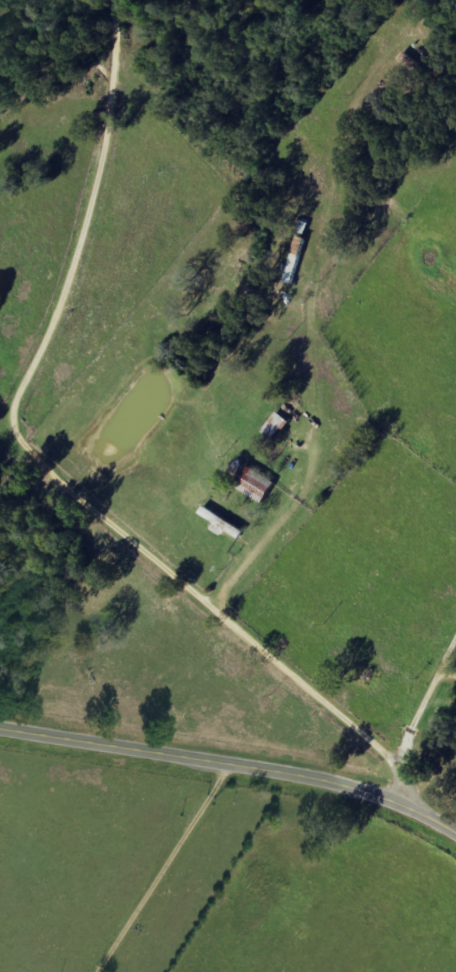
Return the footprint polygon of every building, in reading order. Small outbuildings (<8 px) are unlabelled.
[(275,484),(246,465),(233,486),(262,505),(275,484)] [(221,536),(223,532),(240,539),(244,529),(201,510),(198,515),(214,522),(210,531),(221,536)]
